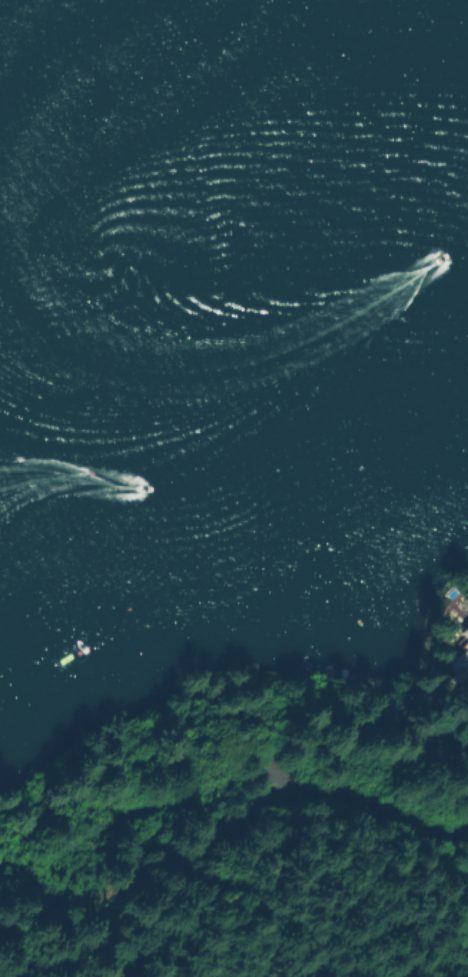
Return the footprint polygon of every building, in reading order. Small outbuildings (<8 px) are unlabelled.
[(456,634),(467,622),(467,693),(463,698),(447,682),(455,675),(447,667),(453,661),(452,660),(461,651),(458,648),(464,642),(456,634)]
